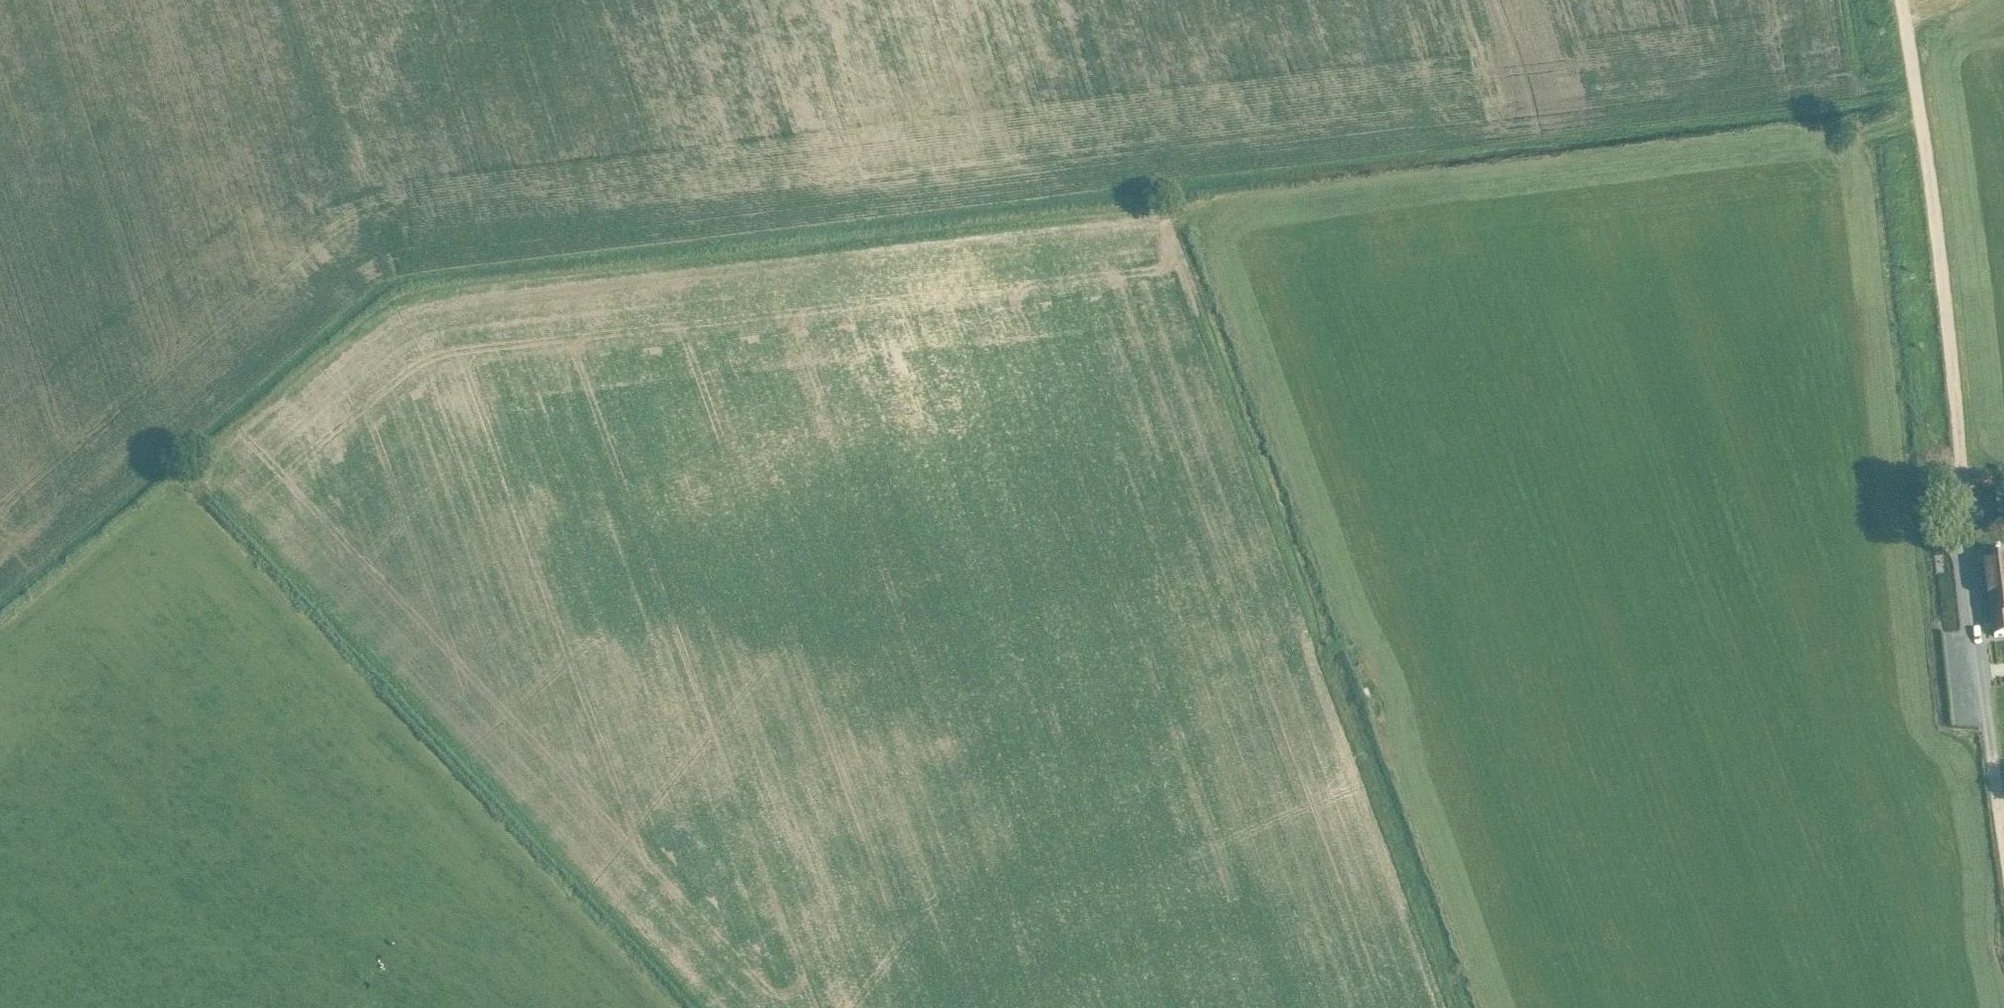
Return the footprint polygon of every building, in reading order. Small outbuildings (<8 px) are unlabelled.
[(1996,492),(1999,516),(2003,515),(2003,491),(1996,492)] [(2002,554),(1982,556),(1990,619),(1992,619),(1994,638),(2003,637),(2003,554),(2002,554)]
